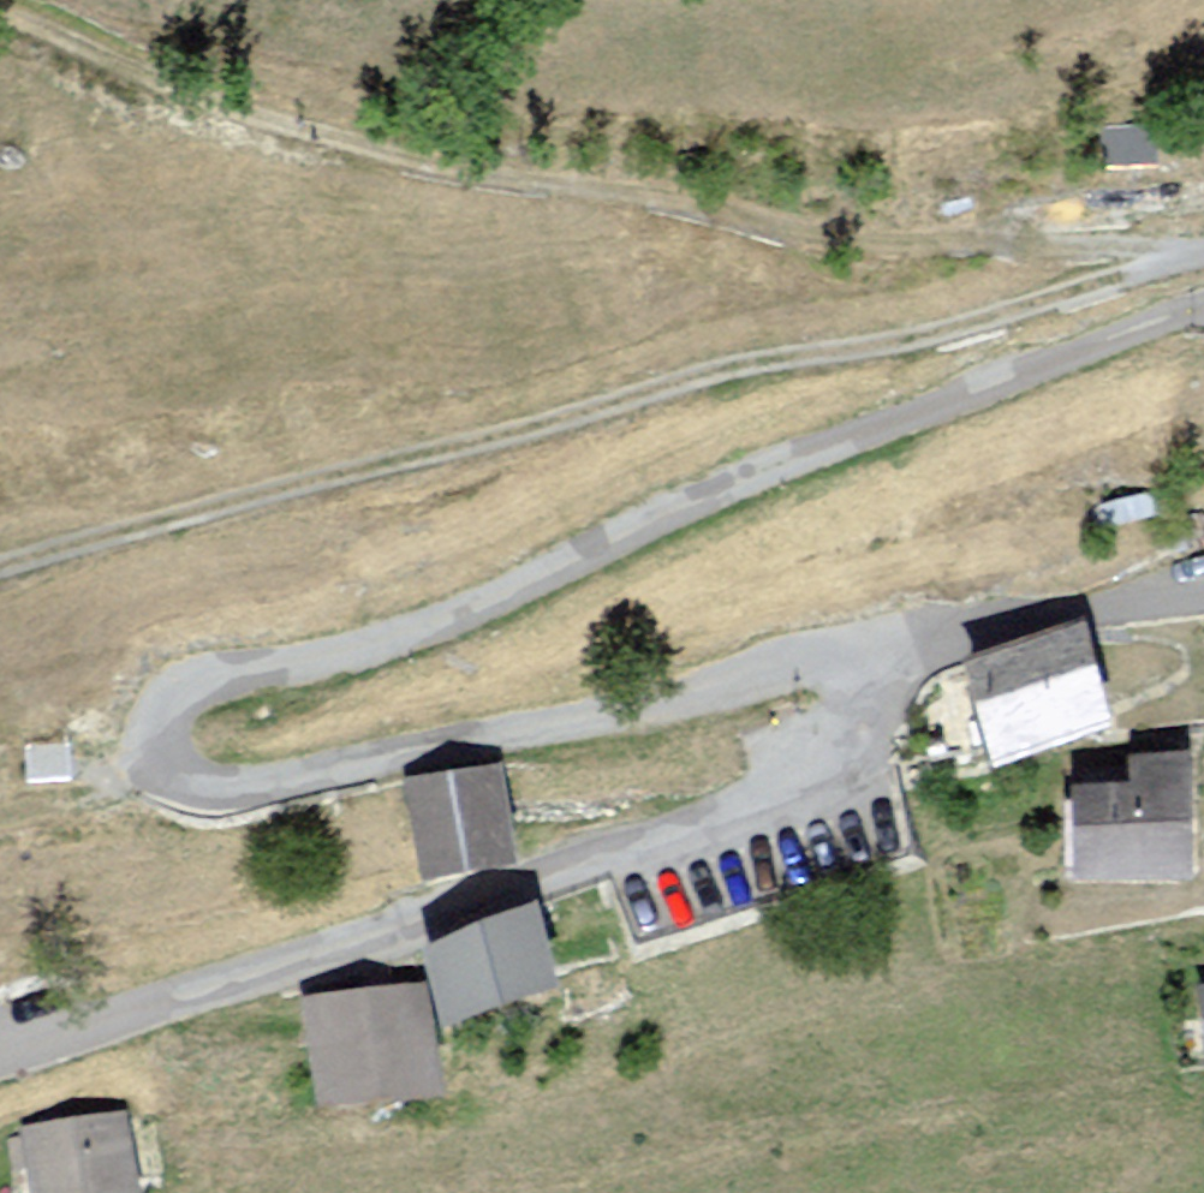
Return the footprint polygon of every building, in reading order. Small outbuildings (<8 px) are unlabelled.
[(1149,131),(1107,135),(1109,164),(1152,160),(1149,131)] [(967,675),(1000,775),(1103,742),(1070,641),(967,675)] [(1073,890),(1186,893),(1189,768),(1132,766),(1131,803),(1075,801),(1073,890)] [(512,872),(496,779),(414,794),(431,886),(512,872)] [(532,919),(429,964),(446,1034),(551,1013),(532,919)] [(432,1109),(420,996),(312,1008),(325,1121),(432,1109)] [(30,1136),(37,1192),(129,1192),(120,1124),(30,1136)]
